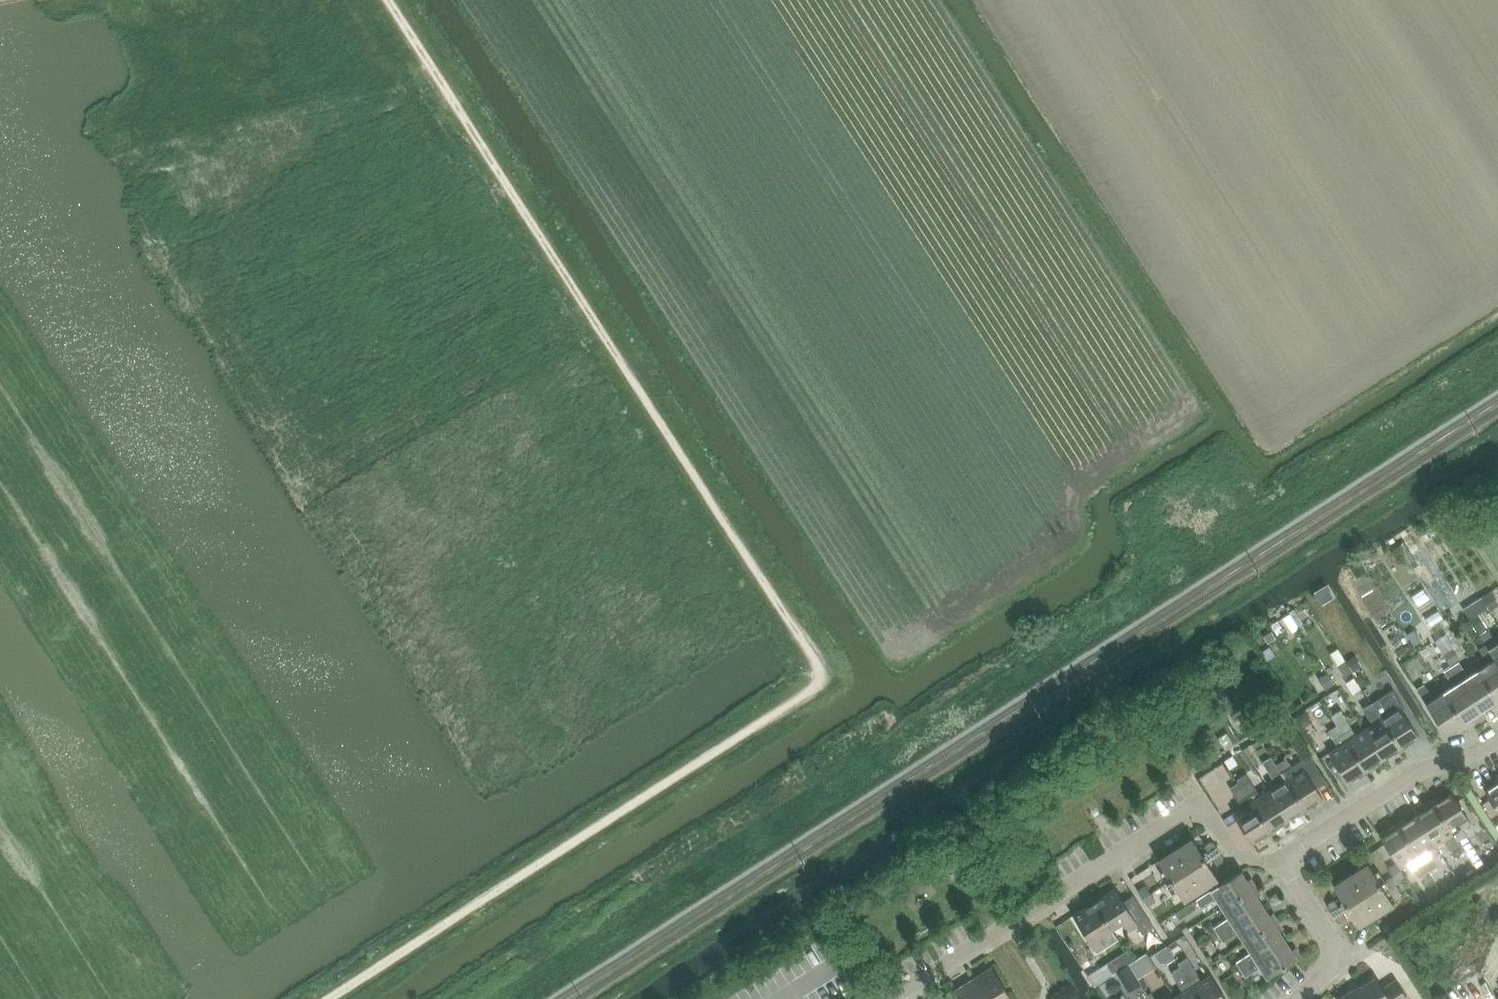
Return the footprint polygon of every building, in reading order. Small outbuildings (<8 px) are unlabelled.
[(1488,606),(1481,596),(1464,607),(1471,617),(1488,606)] [(1287,612),(1276,620),(1286,634),(1297,626),(1287,612)] [(1479,633),(1486,643),(1497,662),(1497,642),(1496,643),(1487,628),(1479,633)] [(1478,668),(1497,701),(1497,662),(1486,643),(1479,647),(1488,662),(1478,668)] [(1480,710),(1489,705),(1492,708),(1497,704),(1497,701),(1478,668),(1468,675),(1459,660),(1451,665),(1480,710)] [(1443,691),(1465,725),(1473,720),(1471,716),(1480,710),(1451,665),(1444,670),(1453,684),(1443,691)] [(1417,687),(1445,732),(1455,726),(1457,730),(1465,725),(1443,691),(1433,697),(1424,683),(1417,687)] [(1404,703),(1394,686),(1371,700),(1402,750),(1411,744),(1408,741),(1418,735),(1400,706),(1404,703)] [(1383,757),(1392,752),(1394,755),(1402,750),(1371,700),(1362,706),(1373,723),(1365,728),(1383,757)] [(1356,734),(1345,717),(1336,723),(1367,772),(1375,767),(1373,764),(1383,757),(1365,728),(1356,734)] [(1367,772),(1336,723),(1328,728),(1338,745),(1329,751),(1347,780),(1357,774),(1359,777),(1367,772)] [(1262,761),(1268,771),(1276,784),(1268,789),(1286,819),(1296,813),(1298,816),(1306,811),(1281,771),(1273,759),(1271,755),(1262,761)] [(1308,755),(1290,766),(1281,771),(1306,811),(1314,806),(1312,802),(1322,796),(1315,787),(1325,780),(1308,755)] [(1237,778),(1238,780),(1272,833),(1279,828),(1277,825),(1286,819),(1268,789),(1260,795),(1246,772),(1237,778)] [(1493,780),(1495,783),(1486,789),(1497,808),(1497,777),(1493,780)] [(1272,833),(1238,780),(1229,785),(1242,806),(1233,812),(1252,841),(1261,835),(1263,839),(1272,833)] [(1488,867),(1462,827),(1471,821),(1453,792),(1443,798),(1441,795),(1433,801),(1463,848),(1478,873),(1488,867)] [(1436,843),(1444,838),(1454,854),(1463,848),(1433,801),(1426,805),(1427,808),(1417,814),(1436,843)] [(1398,823),(1429,870),(1437,864),(1428,849),(1436,843),(1417,814),(1408,820),(1406,818),(1398,823)] [(1400,866),(1410,860),(1420,876),(1429,870),(1398,823),(1390,828),(1391,831),(1382,837),(1397,861),(1400,866)] [(1193,838),(1158,860),(1159,860),(1171,880),(1201,861),(1199,857),(1203,855),(1193,838)] [(1209,841),(1203,845),(1208,853),(1217,847),(1214,842),(1209,841)] [(1220,852),(1211,858),(1216,865),(1222,861),(1223,857),(1220,852)] [(1201,861),(1171,880),(1184,900),(1218,878),(1208,862),(1204,864),(1201,861)] [(1389,866),(1394,874),(1401,869),(1400,866),(1397,861),(1389,866)] [(1368,864),(1333,886),(1344,902),(1348,900),(1350,903),(1380,884),(1368,864)] [(1394,874),(1398,881),(1406,876),(1401,869),(1394,874)] [(1211,890),(1196,900),(1201,907),(1215,898),(1222,908),(1256,886),(1251,878),(1247,880),(1240,870),(1210,890),(1211,890)] [(1352,907),(1348,909),(1358,926),(1393,904),(1380,884),(1350,903),(1352,907)] [(1150,892),(1145,885),(1137,890),(1142,897),(1150,892)] [(1228,918),(1214,927),(1219,935),(1263,906),(1257,896),(1261,894),(1256,886),(1222,908),(1228,918)] [(1115,888),(1094,902),(1112,930),(1124,922),(1130,931),(1138,925),(1143,934),(1154,927),(1134,895),(1124,901),(1115,888)] [(1154,900),(1150,892),(1142,897),(1147,905),(1154,900)] [(1329,903),(1328,906),(1331,912),(1339,907),(1335,899),(1329,903)] [(1094,902),(1073,915),(1097,953),(1118,939),(1112,930),(1094,902)] [(1263,906),(1219,935),(1224,942),(1238,933),(1244,943),(1278,921),(1273,913),(1269,915),(1263,906)] [(1342,912),(1334,916),(1338,922),(1342,923),(1347,919),(1342,912)] [(1250,953),(1236,962),(1241,969),(1286,941),(1279,931),(1283,929),(1278,921),(1244,943),(1250,953)] [(1286,941),(1241,969),(1246,977),(1260,968),(1266,978),(1301,956),(1295,948),(1291,950),(1286,941)] [(1094,957),(1082,965),(1094,984),(1106,976),(1094,957)] [(1178,964),(1180,966),(1201,998),(1226,998),(1210,975),(1201,980),(1187,958),(1178,964)] [(1009,996),(990,965),(972,977),(986,998),(1004,998),(1009,996)] [(1172,975),(1183,992),(1174,998),(1175,998),(1201,998),(1180,966),(1172,971),(1172,975)] [(1395,978),(1383,987),(1376,976),(1353,991),(1352,990),(1338,998),(1408,998),(1395,978)] [(972,977),(955,988),(962,998),(986,998),(972,977)] [(955,988),(938,998),(962,998),(955,988)]
